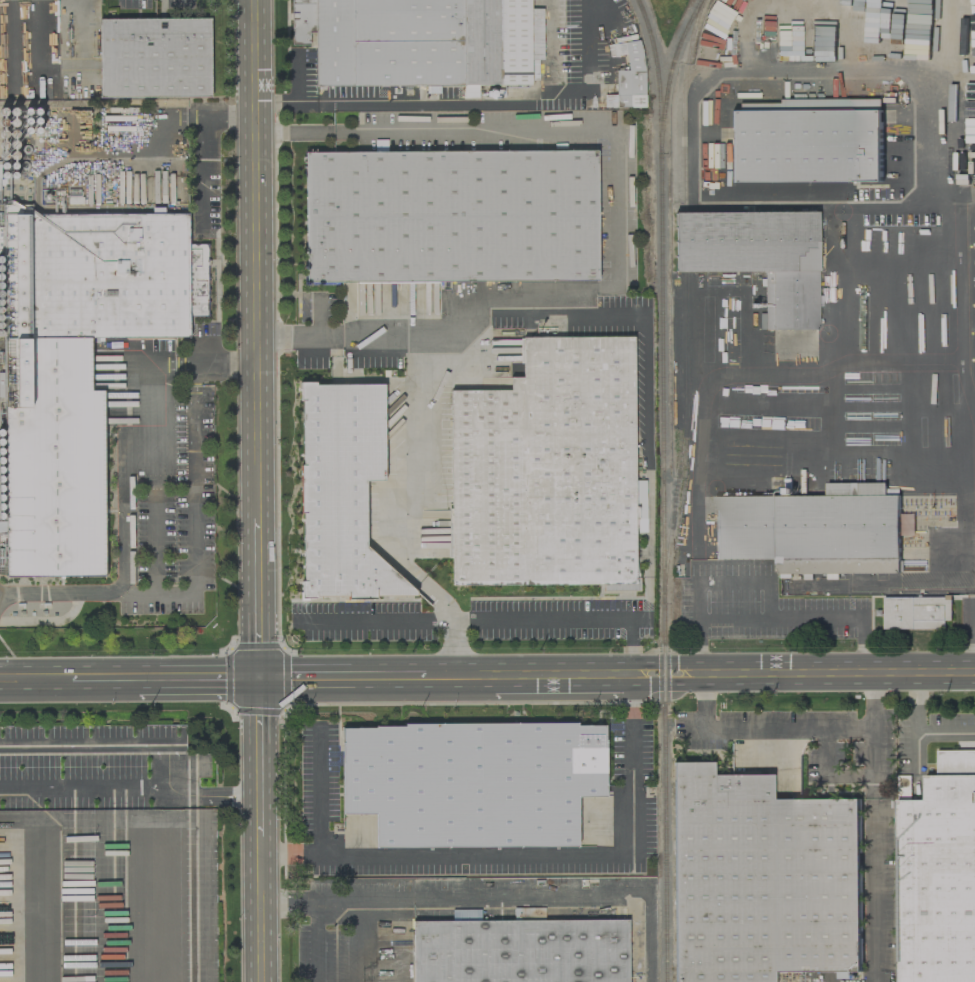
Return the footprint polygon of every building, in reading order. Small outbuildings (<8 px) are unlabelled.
[(463,86),(463,99),(478,99),(478,86),(531,85),(530,0),(291,0),(291,45),(314,45),(315,86),(463,86)] [(99,19),(100,99),(211,98),(210,18),(99,19)] [(616,108),(644,107),(642,41),(625,42),(626,70),(615,71),(616,108)] [(731,183),(883,182),(882,99),(778,100),(778,103),(739,104),(739,111),(731,111),(731,183)] [(304,153),(306,284),(597,281),(597,150),(304,153)] [(674,213),(675,272),(765,272),(765,330),(818,330),(817,212),(674,213)] [(105,576),(103,391),(91,391),(91,338),(189,337),(188,316),(207,316),(207,244),(188,245),(188,213),(29,214),(29,215),(14,215),(16,408),(5,408),(6,577),(105,576)] [(448,398),(509,398),(509,383),(522,383),(521,343),(633,343),(633,591),(451,592),(448,398)] [(384,384),(316,385),(313,383),(299,383),(299,400),(301,402),(302,465),(301,466),(302,581),(300,583),(300,598),(346,597),(348,599),(374,599),(377,596),(414,596),(414,590),(366,547),(365,481),(384,480),(384,384)] [(715,497),(715,560),(776,559),(777,574),(865,573),(865,574),(892,573),(892,569),(900,568),(899,496),(886,496),(886,483),(826,483),(827,496),(715,497)] [(884,598),(884,630),(945,629),(945,621),(952,621),(952,597),(884,598)] [(375,848),(578,848),(578,798),(605,798),(605,724),(342,725),(342,814),(375,814),(375,848)] [(937,751),(937,775),(925,775),(925,800),(898,800),(900,981),(974,981),(974,750),(937,751)] [(773,972),(773,981),(677,981),(677,765),(712,765),(712,779),(770,778),(770,802),(861,802),(861,971),(773,972)] [(413,981),(628,981),(628,920),(412,921),(413,981)]
